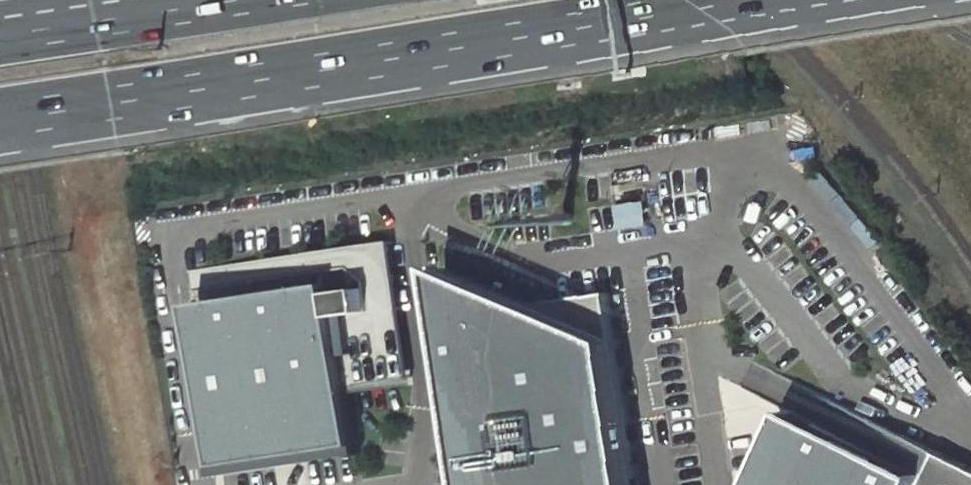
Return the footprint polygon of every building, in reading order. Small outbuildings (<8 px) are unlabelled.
[(304,286),(180,306),(206,468),(342,446),(343,455),(346,455),(335,390),(324,316),(355,312),(352,290),(393,284),(387,242),(273,261),(274,272),(294,268),(296,281),(303,280),(304,286)] [(449,271),(480,484),(646,484),(617,287),(517,302),(449,271)] [(324,316),(335,390),(406,381),(393,284),(352,290),(355,312),(324,316)] [(809,386),(794,415),(916,476),(911,484),(970,484),(970,466),(809,386)] [(758,484),(911,484),(916,476),(794,415),(758,484)]
